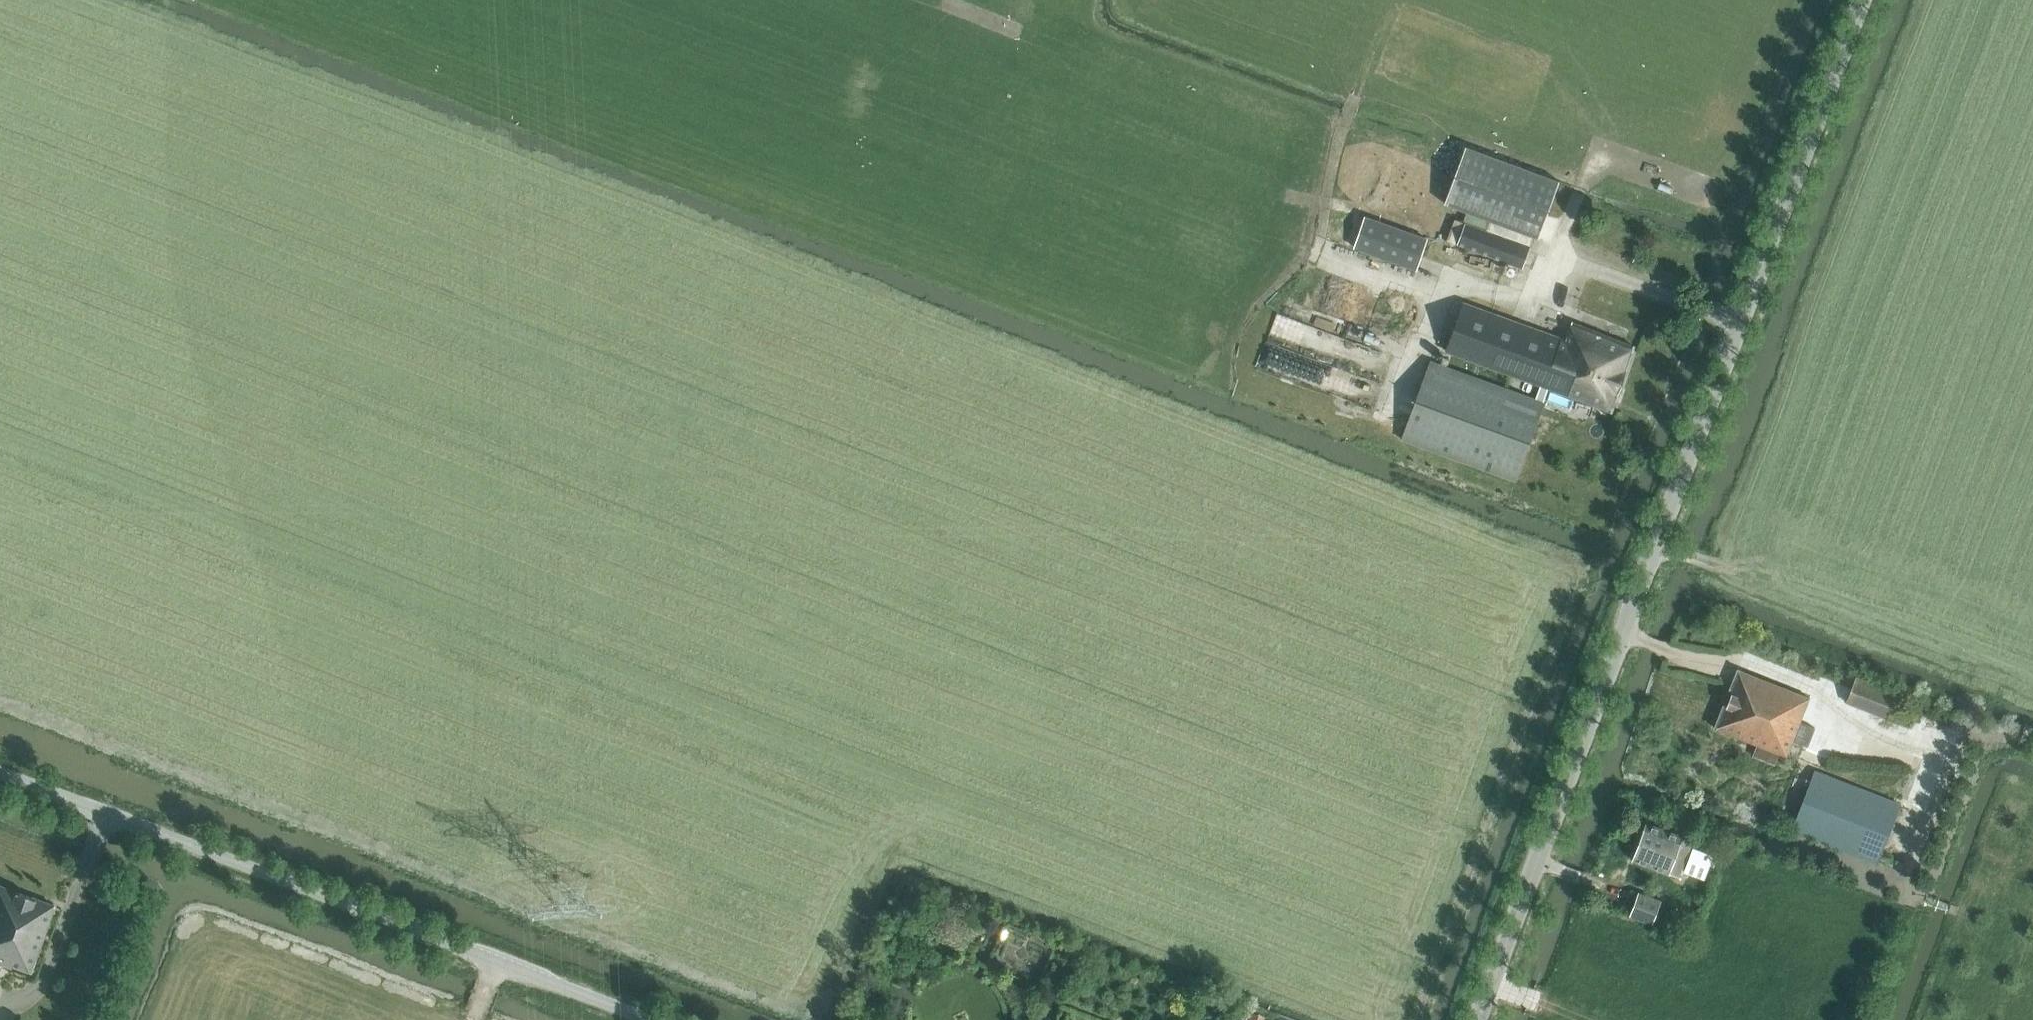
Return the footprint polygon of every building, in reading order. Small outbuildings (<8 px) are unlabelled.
[(1466,146),(1445,202),(1539,237),(1560,181),(1466,146)] [(1417,269),(1428,238),(1366,217),(1356,247),(1417,269)] [(1458,244),(1466,223),(1454,219),(1446,239),(1458,244)] [(1458,244),(1523,269),(1531,248),(1466,223),(1458,244)] [(1465,303),(1459,319),(1447,351),(1541,385),(1550,388),(1612,411),(1635,347),(1572,324),(1567,340),(1465,303)] [(1340,383),(1346,369),(1270,338),(1261,360),(1299,376),(1303,367),(1340,383)] [(1431,360),(1403,439),(1517,480),(1550,388),(1541,385),(1537,399),(1431,360)] [(1810,698),(1739,669),(1716,726),(1788,755),(1795,739),(1809,745),(1816,727),(1801,721),(1810,698)] [(1889,717),(1889,716),(1898,693),(1857,676),(1847,701),(1889,717)] [(1817,770),(1793,832),(1879,865),(1902,804),(1817,770)] [(1679,876),(1694,840),(1648,822),(1633,858),(1679,876)] [(1693,847),(1684,871),(1705,878),(1714,855),(1693,847)] [(13,967),(14,965),(31,972),(55,906),(0,886),(0,963),(13,967)] [(1662,900),(1639,891),(1630,915),(1653,923),(1662,900)] [(1688,916),(1677,911),(1672,921),(1684,926),(1688,916)]
